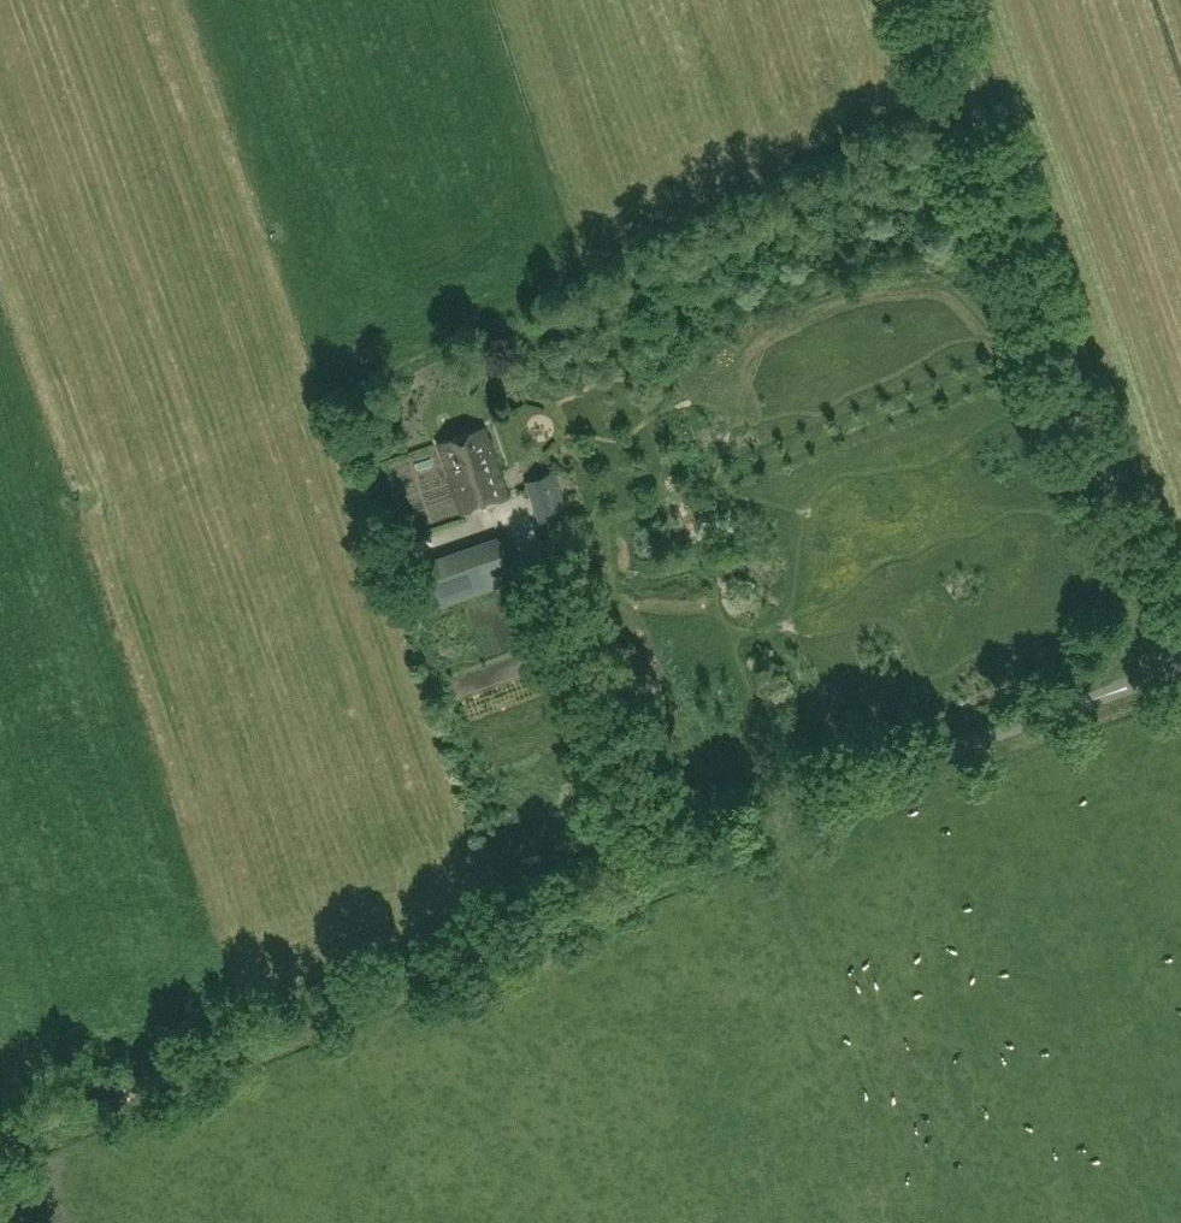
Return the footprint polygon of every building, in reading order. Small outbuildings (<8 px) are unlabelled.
[(484,426),(438,441),(461,512),(507,497),(484,426)] [(553,471),(525,481),(539,523),(568,513),(553,471)] [(495,537),(428,561),(443,603),(510,579),(495,537)] [(1079,696),(1083,709),(1106,702),(1102,690),(1079,696)]
